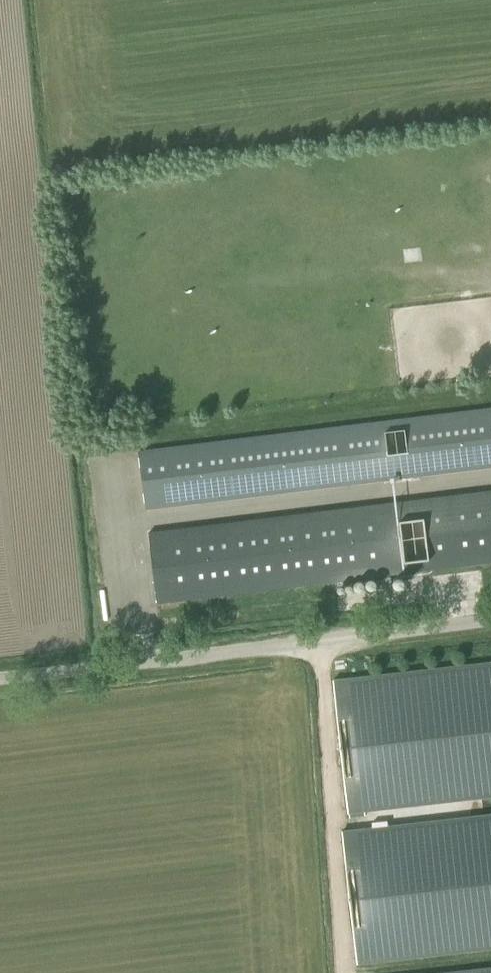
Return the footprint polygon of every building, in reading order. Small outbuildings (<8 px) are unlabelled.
[(490,467),(490,409),(139,453),(146,509),(490,467)] [(150,533),(150,532),(149,532),(157,603),(159,603),(159,602),(490,562),(490,492),(150,533)] [(333,681),(348,813),(349,813),(349,817),(366,815),(365,811),(490,797),(490,663),(333,681)] [(357,964),(490,949),(490,815),(342,832),(357,964)]
